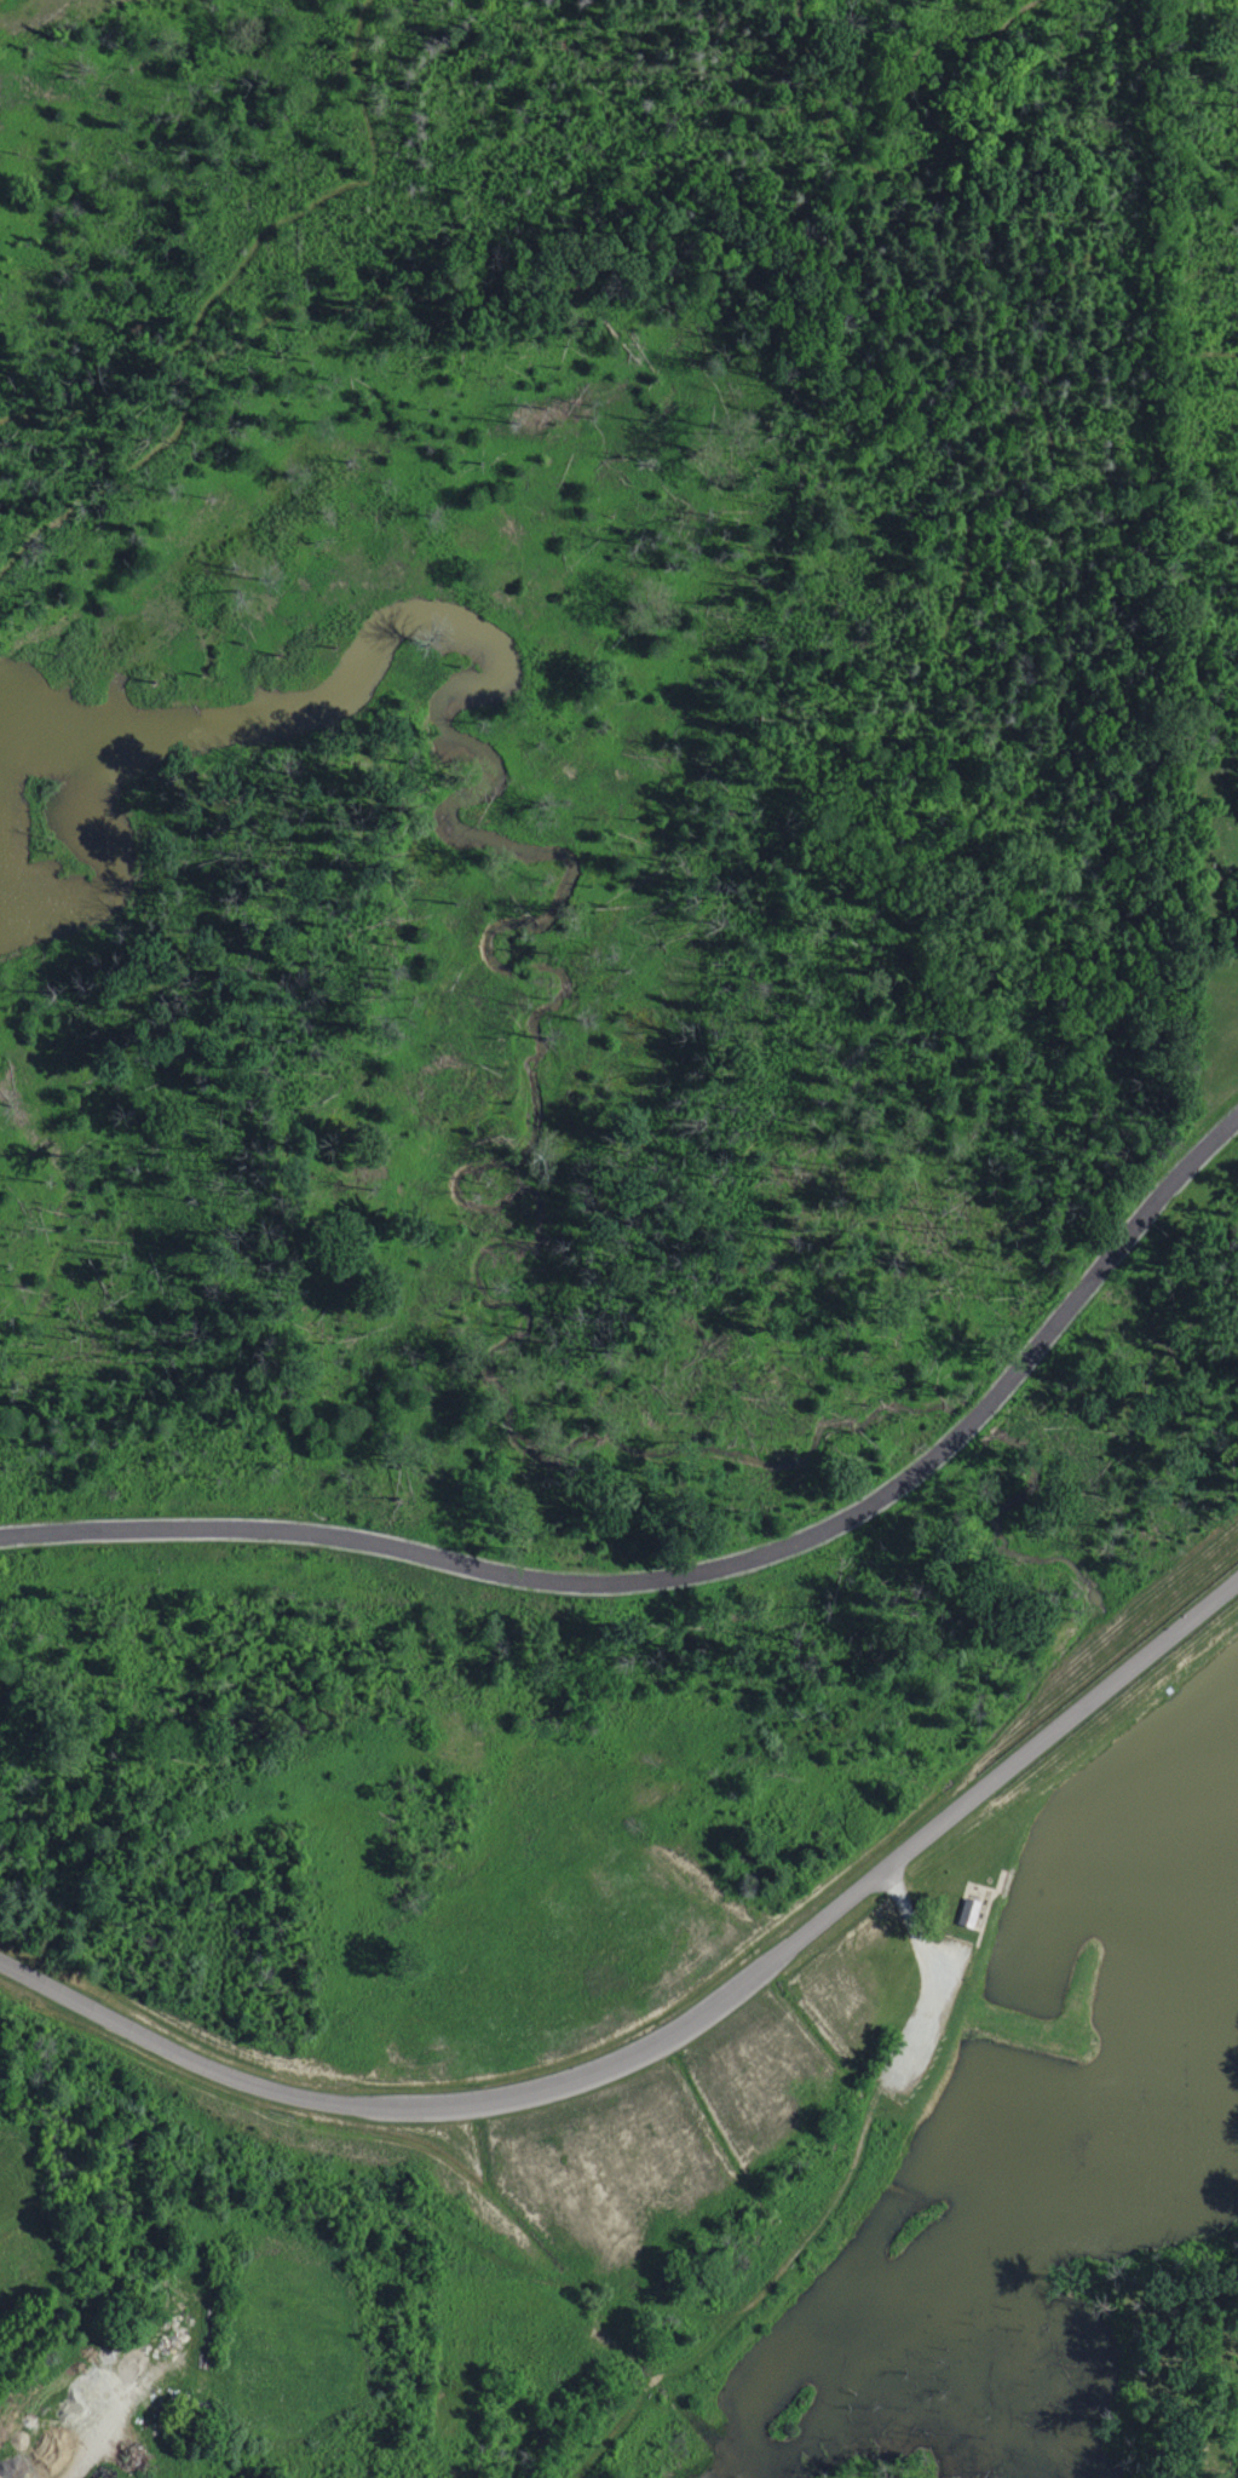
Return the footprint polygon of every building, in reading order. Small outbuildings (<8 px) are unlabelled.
[(972,1926),(979,1901),(966,1897),(958,1921),(972,1926)]
